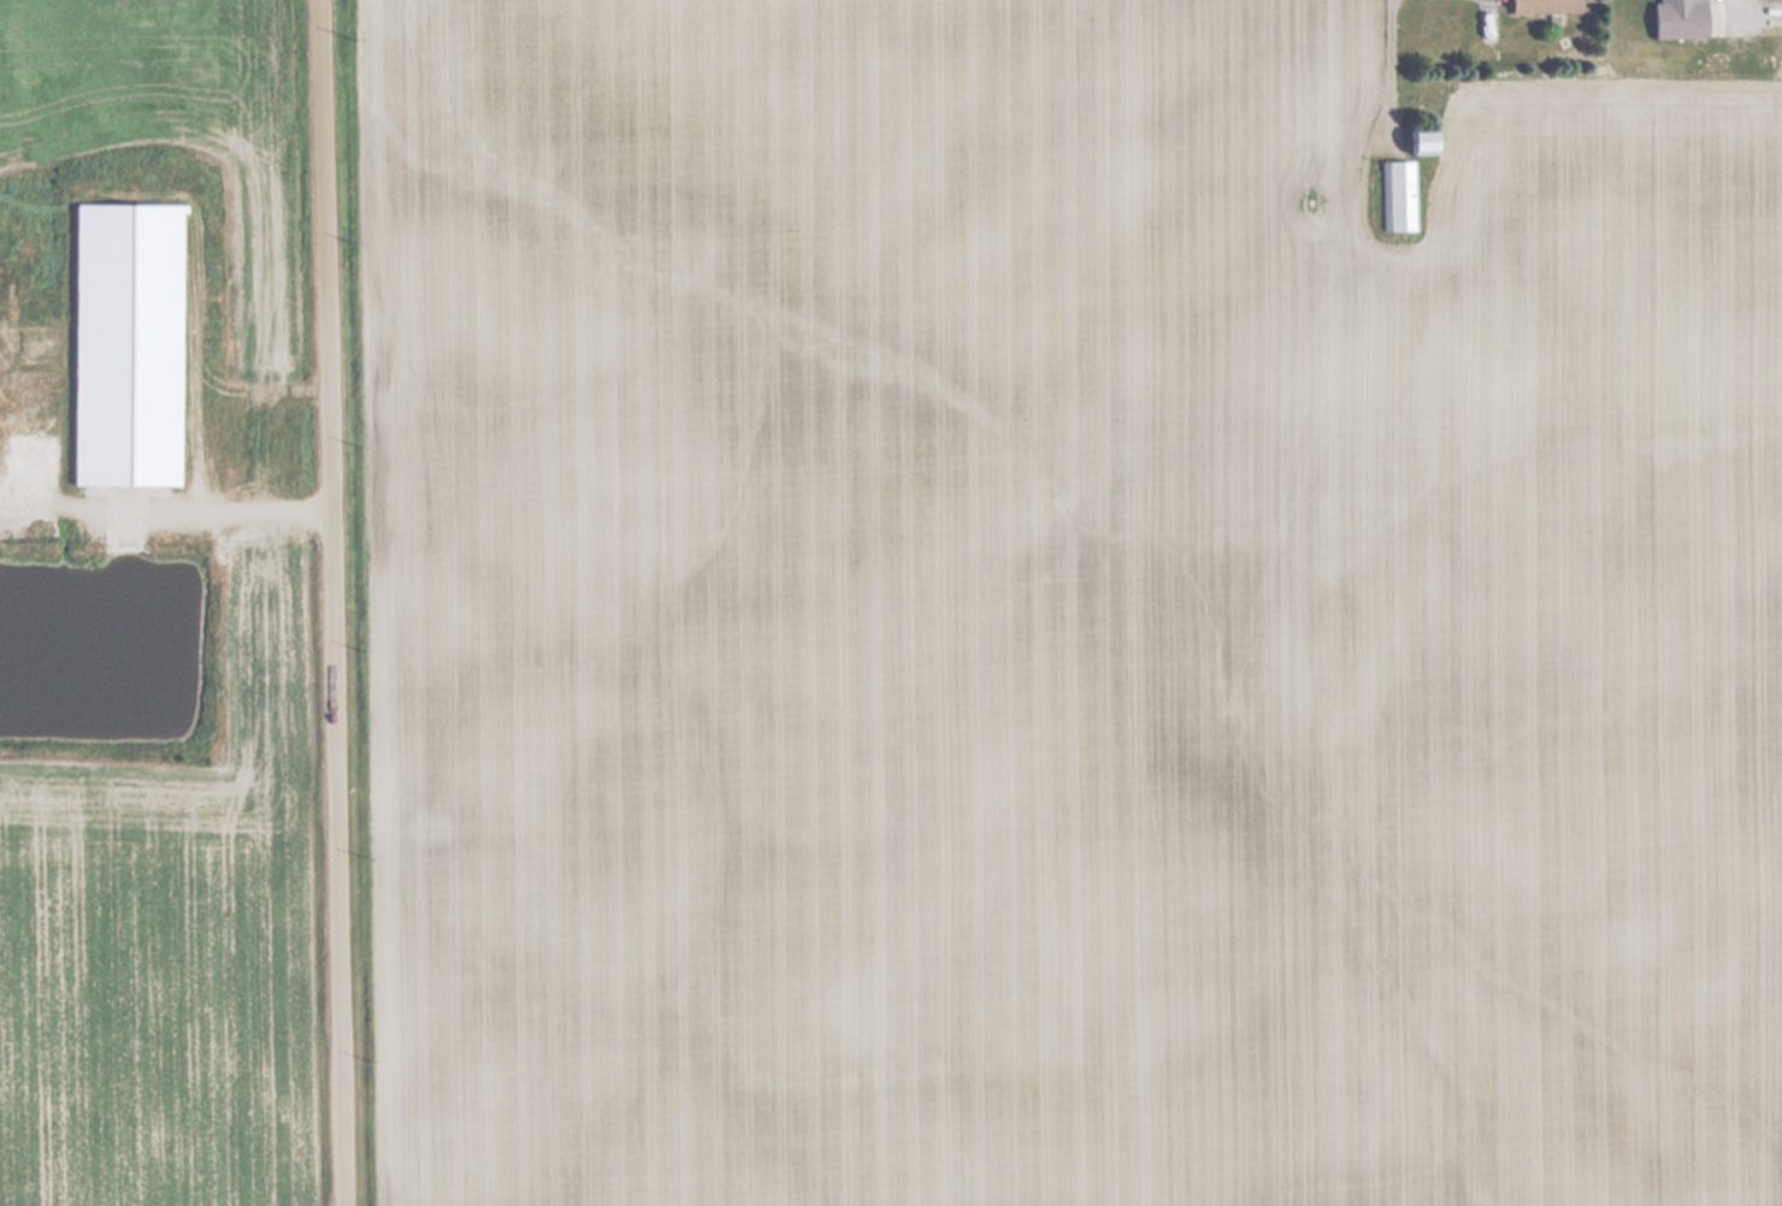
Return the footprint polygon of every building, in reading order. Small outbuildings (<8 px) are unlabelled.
[(1574,11),(1574,0),(1504,0),(1504,15),(1574,11)] [(1646,3),(1647,39),(1703,37),(1702,1),(1646,3)] [(1423,131),(1397,131),(1397,151),(1423,151),(1423,131)] [(1380,161),(1380,230),(1414,230),(1414,161),(1380,161)] [(11,365),(65,365),(65,486),(171,486),(171,204),(64,203),(64,324),(11,324),(11,365)]
